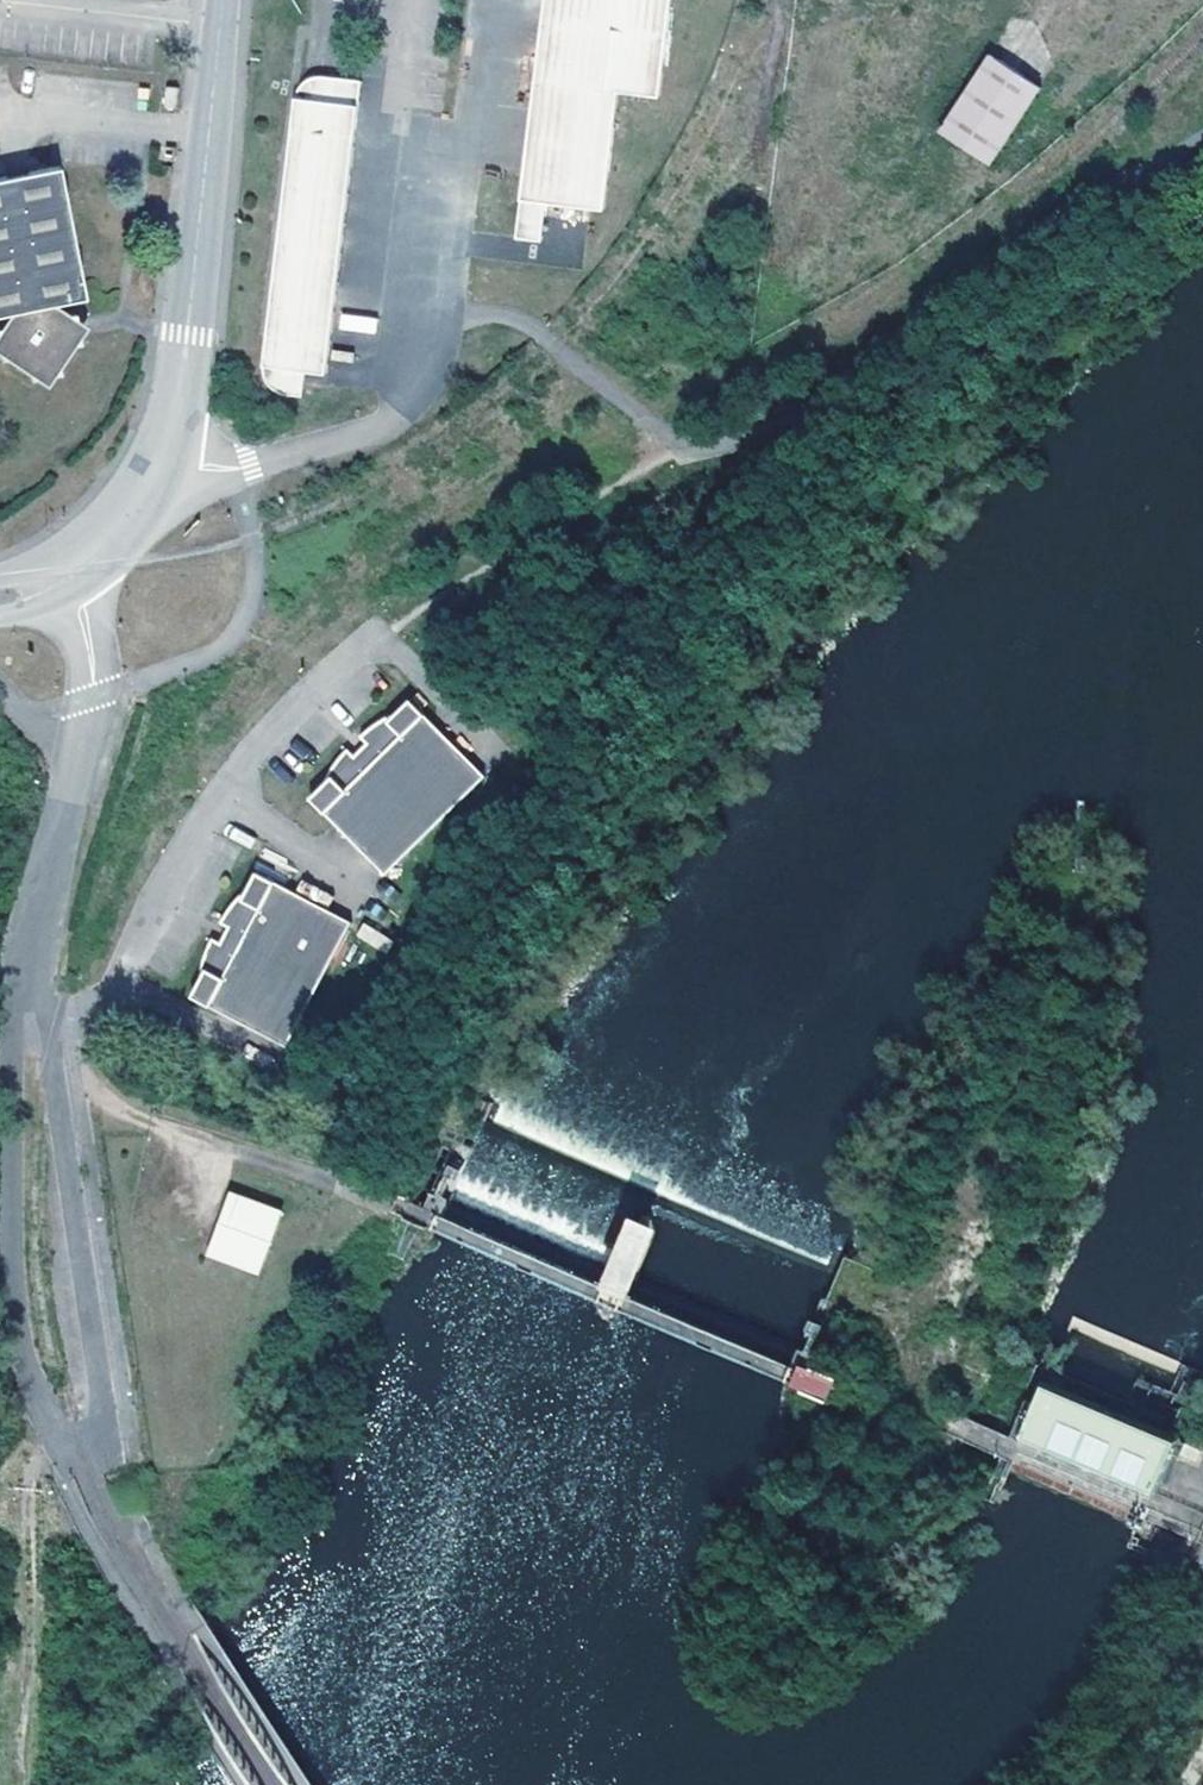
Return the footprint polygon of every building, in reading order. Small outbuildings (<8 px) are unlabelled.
[(672,0),(545,0),(517,239),(542,242),(547,203),(604,210),(619,92),(660,97),(672,0)] [(988,61),(930,136),(977,172),(1034,99),(988,61)] [(283,394),(302,396),(305,372),(326,375),(362,80),(324,75),(314,76),(308,79),(301,85),(298,90),(296,96),(263,371),(264,377),(267,383),(276,391),(283,394)] [(0,178),(0,314),(15,311),(0,328),(0,357),(42,393),(92,335),(55,302),(85,296),(58,166),(0,178)] [(322,804),(397,879),(493,779),(419,704),(404,721),(391,726),(370,743),(375,749),(365,758),(359,755),(342,775),(336,790),(322,804)] [(206,1005),(300,1052),(327,999),(364,928),(269,880),(259,899),(251,904),(246,911),(239,921),(233,929),(240,934),(233,948),(225,946),(219,958),(216,972),(215,986),(206,1005)] [(229,1234),(205,1291),(254,1315),(280,1257),(229,1234)] [(1176,1445),(1018,1387),(997,1446),(1154,1504),(1176,1445)]
